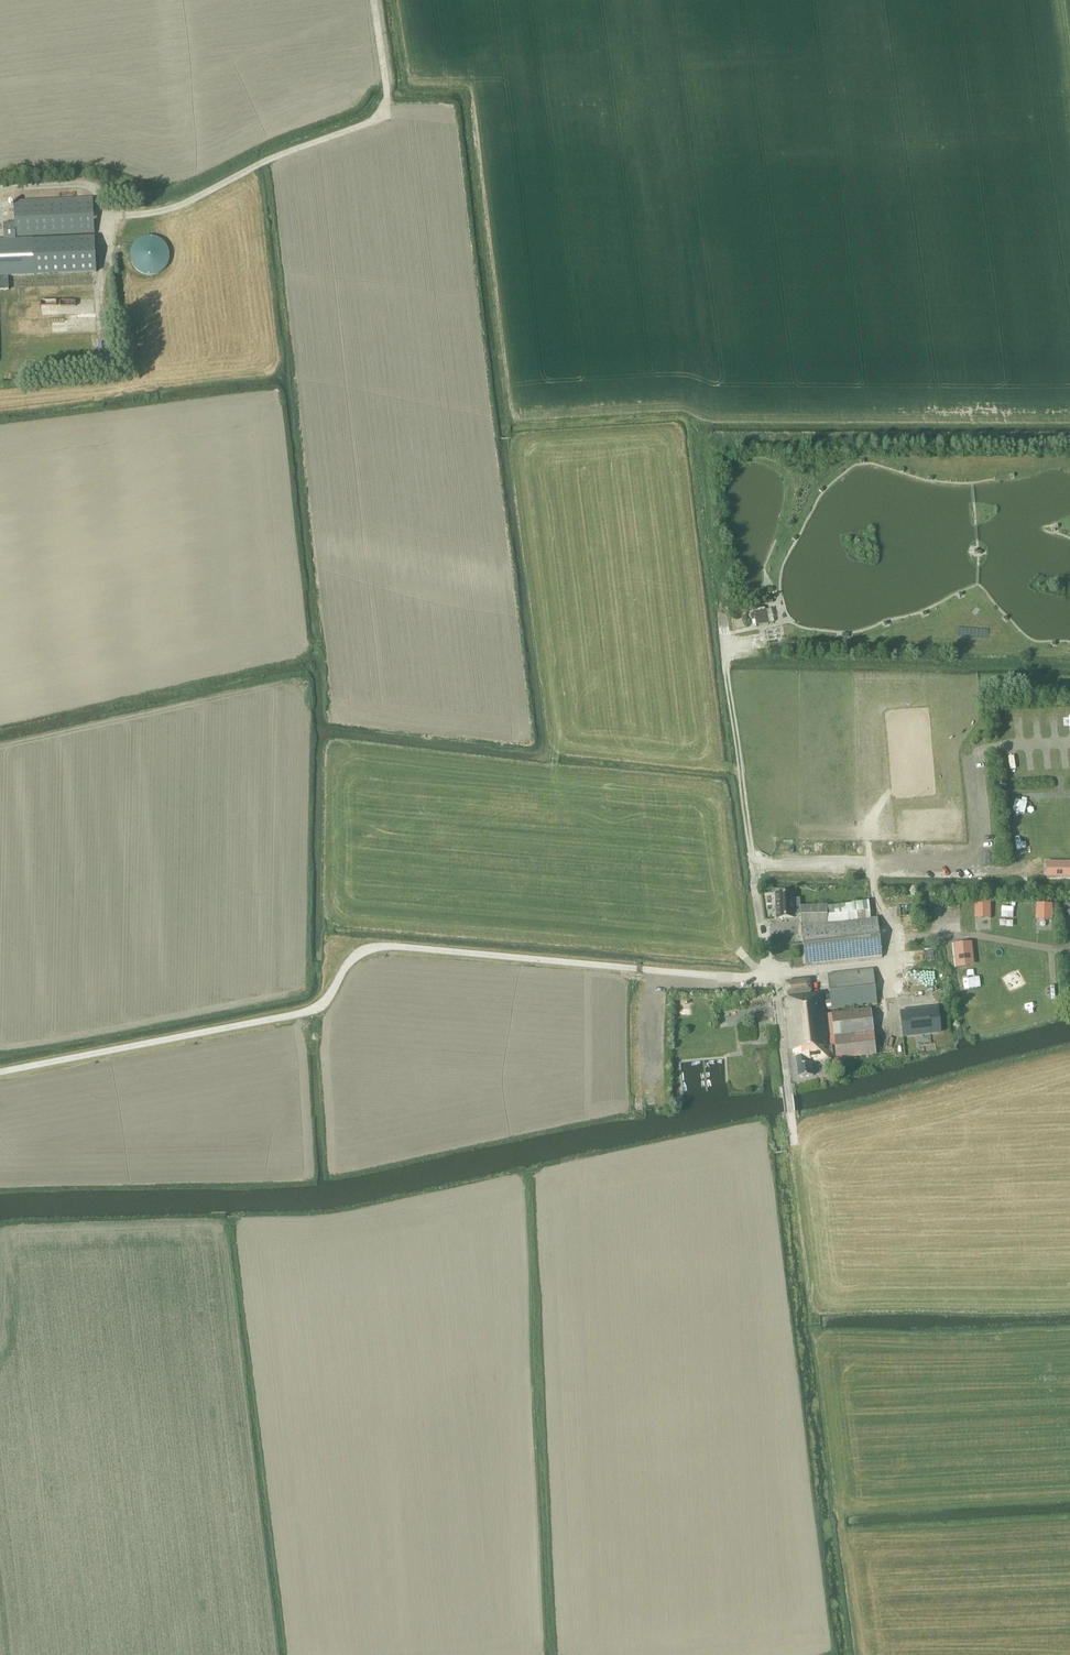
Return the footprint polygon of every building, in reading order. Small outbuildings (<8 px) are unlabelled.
[(93,198),(14,201),(14,223),(3,223),(4,240),(0,240),(0,290),(9,290),(8,276),(34,275),(34,274),(97,272),(96,236),(16,239),(16,237),(95,234),(93,198)] [(170,263),(171,258),(171,254),(170,250),(168,246),(165,243),(162,240),(158,238),(153,237),(148,237),(142,239),(139,241),(136,244),(134,247),(132,251),(131,254),(131,258),(131,260),(132,263),(134,266),(135,269),(137,271),(139,273),(143,274),(146,276),(150,276),(153,276),(156,276),(161,274),(164,271),(167,268),(170,263)] [(766,609),(754,612),(754,613),(751,614),(752,620),(753,620),(754,625),(756,624),(756,625),(769,623),(766,609)] [(1046,861),(1046,877),(1069,877),(1069,861),(1046,861)] [(775,893),(776,919),(794,918),(794,915),(801,915),(801,925),(806,966),(883,958),(878,917),(871,918),(869,901),(852,903),(852,904),(827,906),(827,905),(800,906),(800,898),(794,899),(794,893),(775,893)] [(991,902),(974,902),(974,918),(991,918),(991,902)] [(1053,904),(1036,903),(1035,920),(1052,920),(1053,904)] [(955,944),(958,966),(969,965),(967,942),(955,944)] [(830,975),(832,995),(823,996),(823,994),(810,995),(810,992),(811,992),(810,980),(785,983),(787,995),(788,995),(788,998),(785,998),(791,1050),(792,1050),(793,1055),(795,1055),(798,1078),(813,1076),(811,1063),(830,1060),(829,1046),(835,1046),(836,1060),(876,1055),(871,1008),(827,1014),(826,1010),(877,1004),(873,970),(830,975)] [(1005,1009),(1006,1020),(1016,1019),(1015,1008),(1005,1009)] [(936,1010),(902,1014),(904,1033),(913,1032),(913,1031),(930,1029),(930,1030),(939,1029),(936,1010)]
